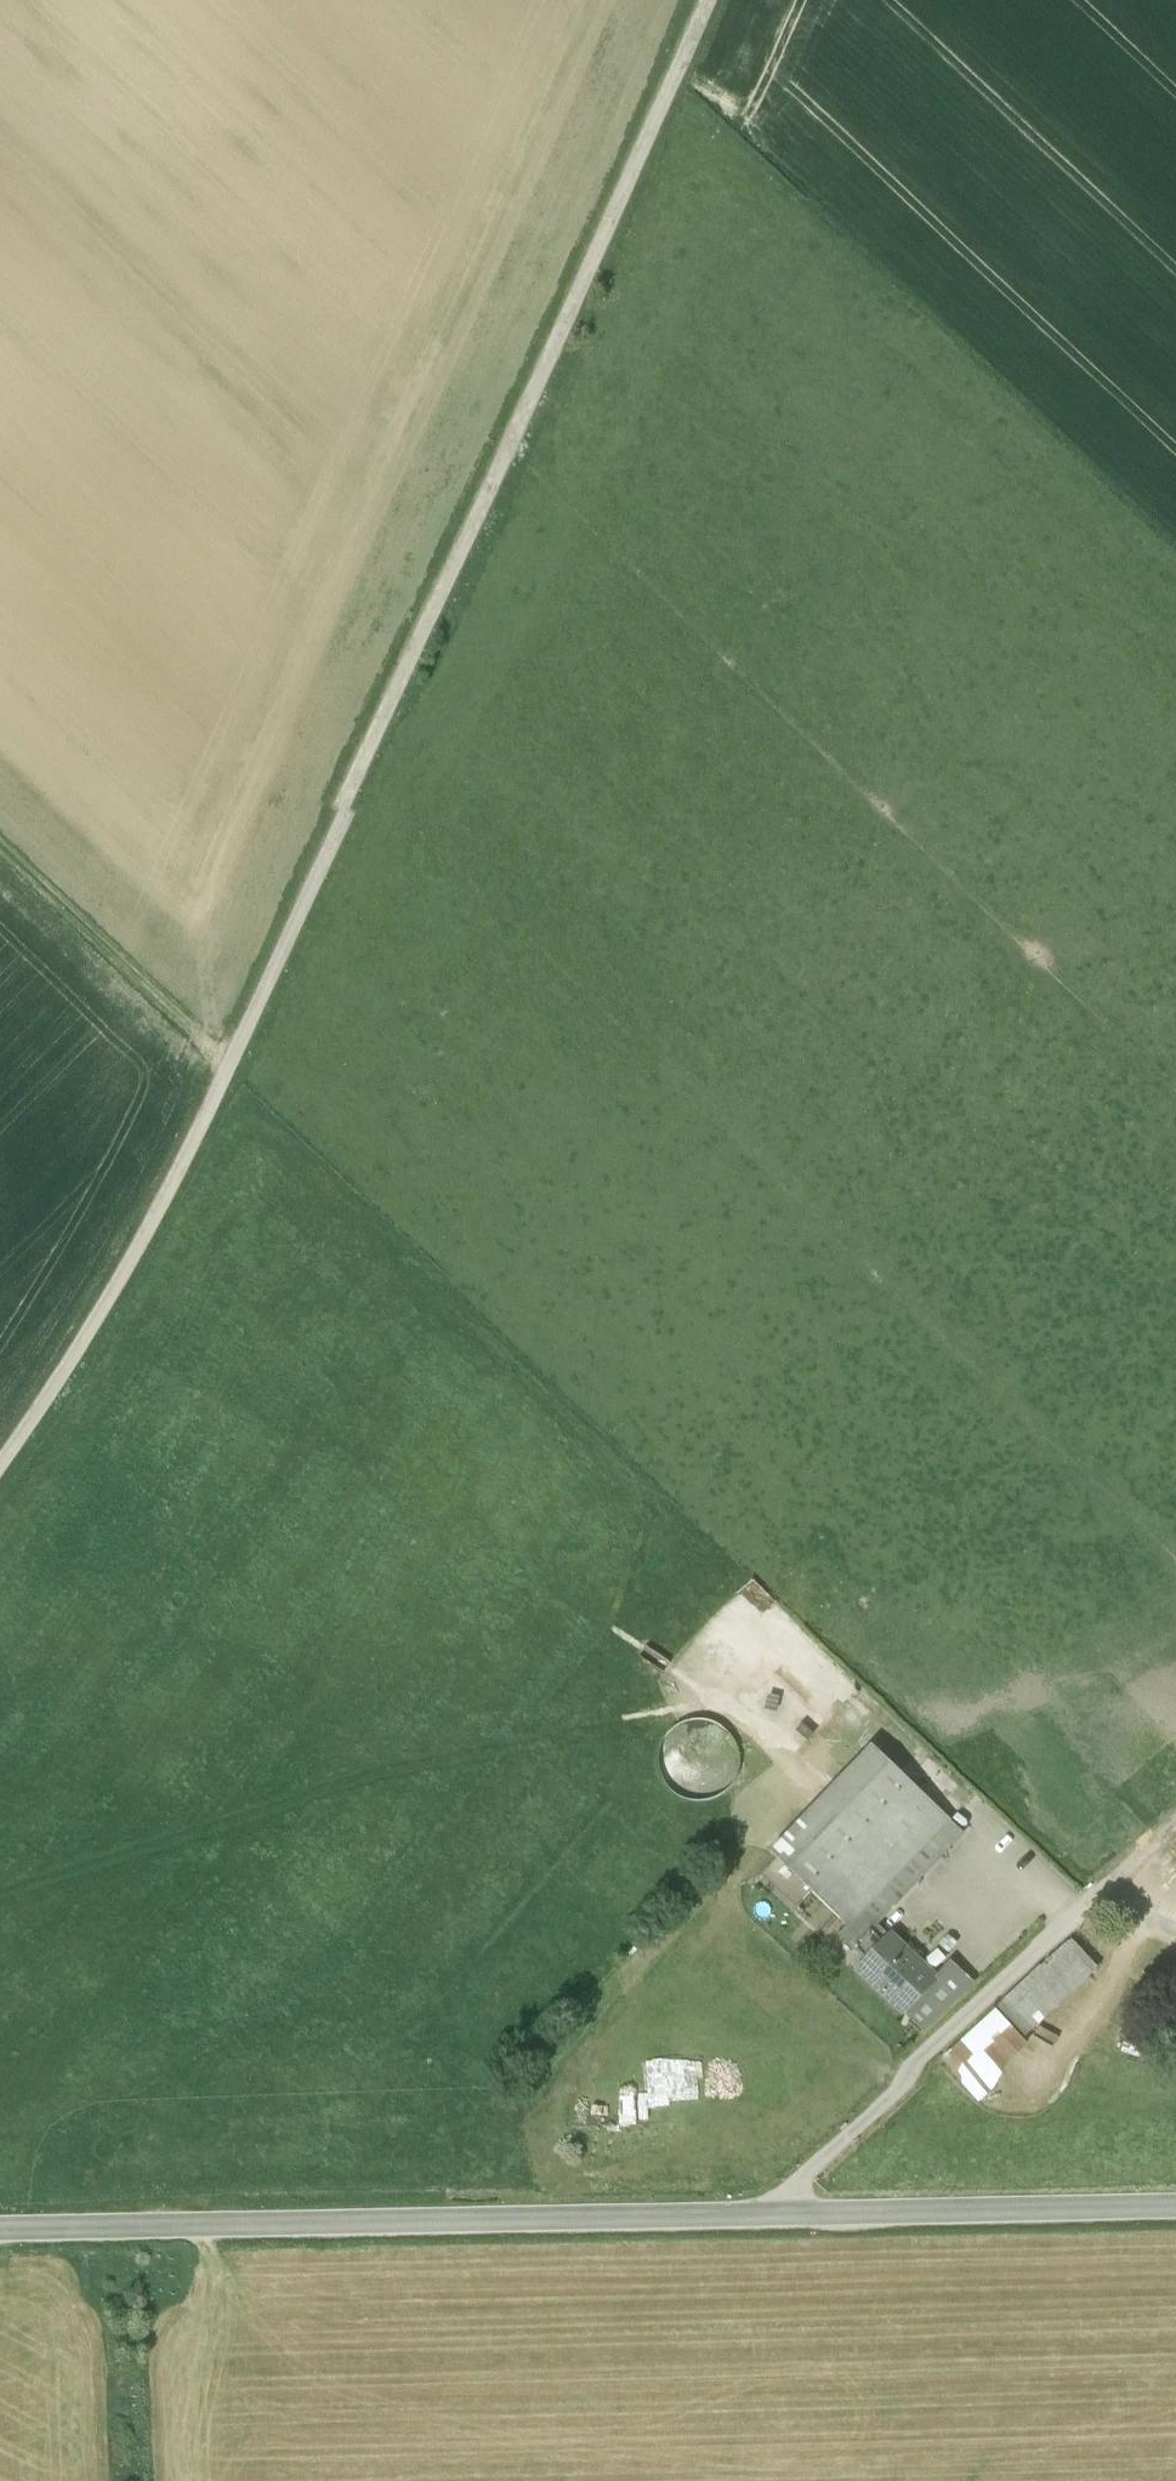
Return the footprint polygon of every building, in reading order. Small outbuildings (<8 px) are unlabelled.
[(873,1946),(966,1857),(872,1759),(843,1786),(859,1801),(789,1868),(857,1938),(846,1949),(876,1980),(862,1992),(919,2052),(973,2000),(951,1978),(927,2001),(873,1946)] [(1081,1941),(952,2058),(983,2092),(1112,1975),(1081,1941)]
